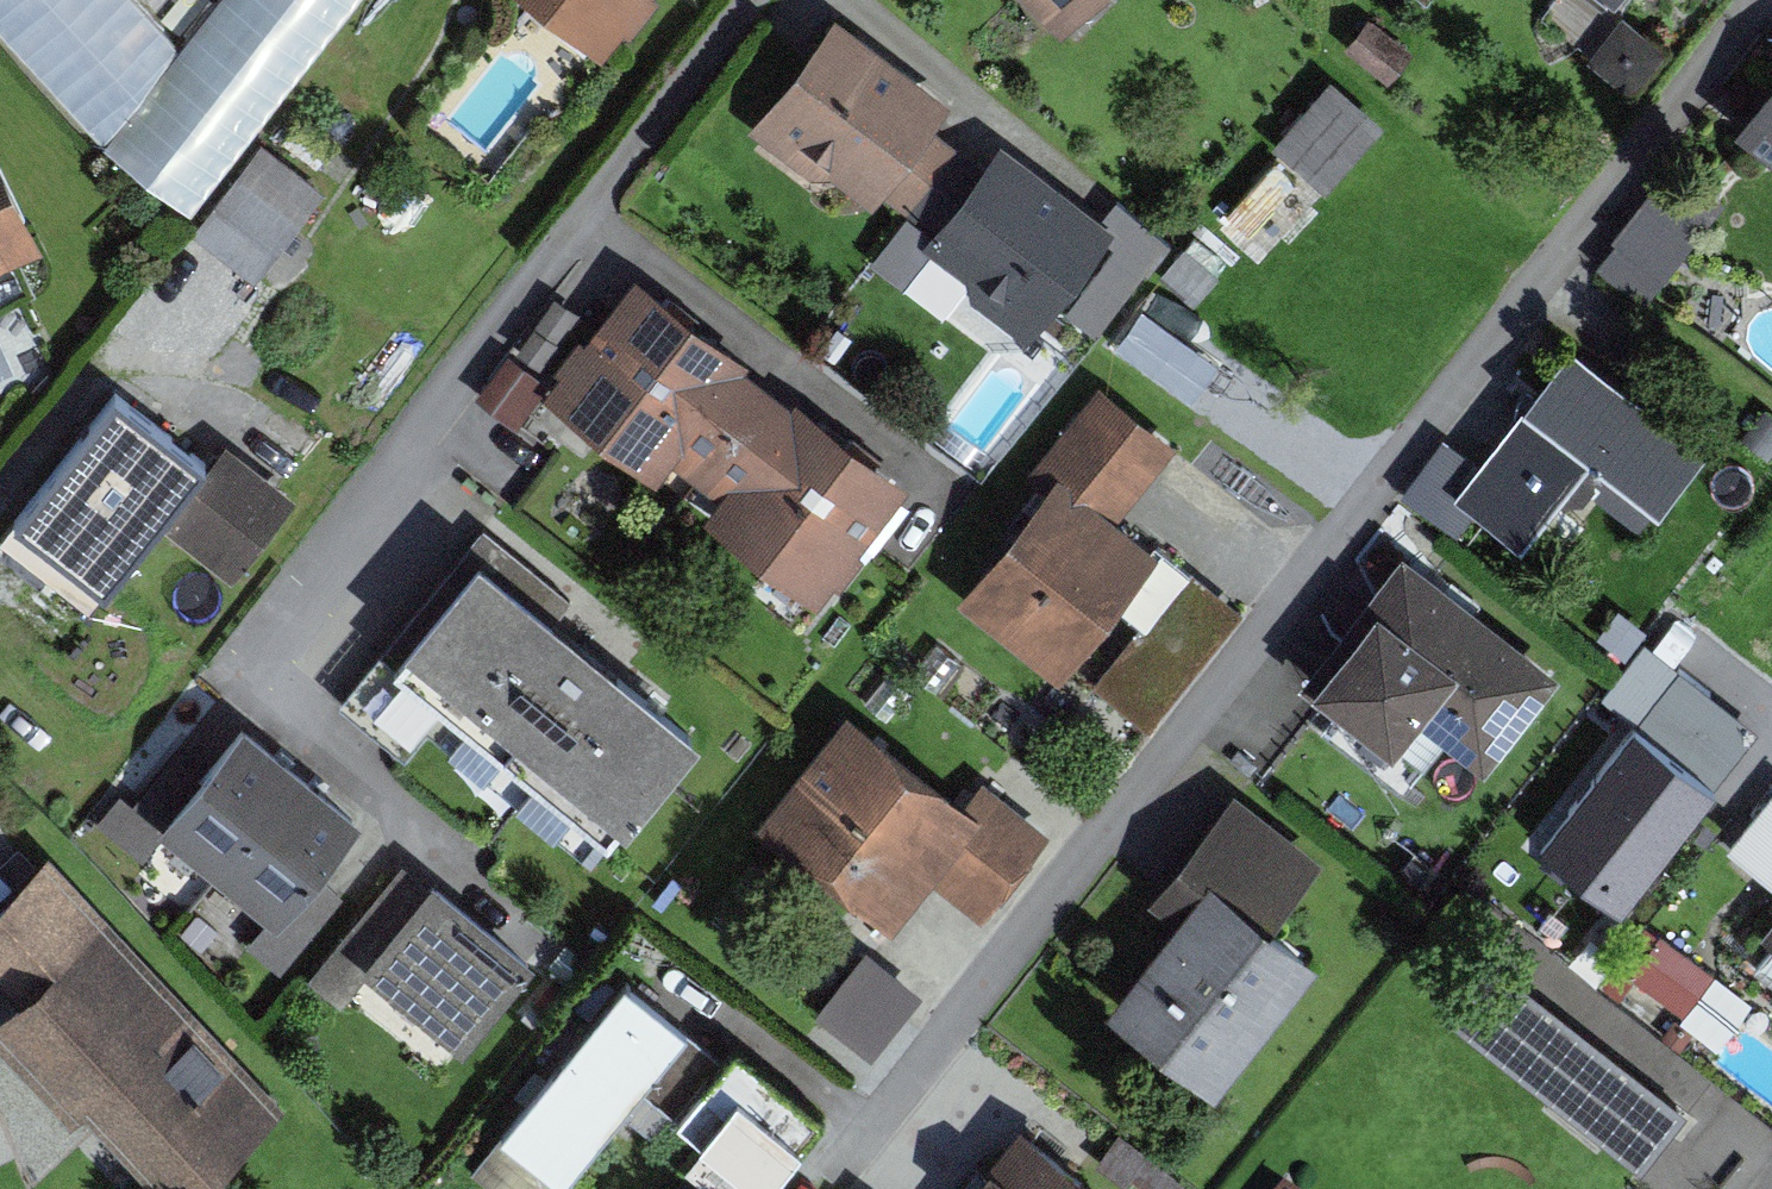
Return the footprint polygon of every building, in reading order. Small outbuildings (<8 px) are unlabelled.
[(110,150),(121,148),(195,52),(148,0),(0,0),(0,25),(110,150)] [(195,52),(121,148),(209,215),(376,0),(236,0),(195,52)] [(623,59),(668,0),(546,0),(623,59)] [(1078,40),(1118,0),(1038,0),(1078,40)] [(854,14),(768,132),(829,176),(850,175),(889,203),(898,192),(954,233),(944,247),(989,279),(989,302),(1049,345),(1134,228),(1017,143),(1001,165),(954,131),(975,102),(854,14)] [(1643,15),(1609,57),(1653,92),(1687,51),(1643,15)] [(1277,144),(1333,190),(1391,119),(1336,73),(1277,144)] [(1757,138),(1771,150),(1771,118),(1757,138)] [(16,283),(10,271),(63,247),(2,119),(0,120),(0,290),(16,283)] [(267,157),(213,233),(299,294),(332,248),(311,234),(333,203),(267,157)] [(1611,265),(1666,306),(1742,206),(1687,165),(1611,265)] [(525,354),(493,397),(534,428),(558,397),(675,485),(690,466),(737,501),(720,524),(834,610),(929,485),(818,401),(812,408),(761,369),(767,361),(653,275),(569,386),(525,354)] [(1730,453),(1592,345),(1474,494),(1543,548),(1610,463),(1679,517),(1730,453)] [(1063,494),(980,599),(1081,679),(1139,606),(1161,624),(1112,686),(1168,730),(1258,617),(1133,519),(1190,447),(1114,386),(1041,477),(1063,494)] [(104,431),(10,554),(55,589),(72,566),(123,605),(186,524),(256,578),(318,498),(247,443),(236,458),(189,422),(153,468),(104,431)] [(358,703),(423,754),(459,709),(633,847),(719,740),(570,622),(587,600),(498,529),(358,703)] [(1585,676),(1423,553),(1320,687),(1420,764),(1448,728),(1509,775),(1585,676)] [(1660,709),(1554,840),(1645,913),(1751,782),(1660,709)] [(914,937),(953,888),(999,924),(1074,829),(1007,776),(983,806),(867,714),(776,828),(914,937)] [(258,729),(178,836),(287,918),(303,929),(339,880),(383,823),(258,729)] [(1127,1011),(1240,1099),(1397,899),(1257,790),(1169,902),(1196,923),(1127,1011)] [(1739,845),(1771,874),(1771,807),(1739,845)] [(321,983),(356,1010),(384,974),(486,1052),(554,965),(417,859),(321,983)] [(356,893),(339,880),(303,929),(287,918),(266,947),(298,971),(356,893)] [(0,1031),(0,1038),(91,1130),(105,1116),(178,1188),(217,1188),(304,1102),(117,915),(0,1031)] [(1634,968),(1686,1013),(1721,973),(1669,928),(1634,968)] [(869,945),(822,1010),(881,1052),(928,988),(869,945)] [(1455,1012),(1643,1169),(1692,1112),(1503,954),(1455,1012)] [(519,1139),(581,1188),(582,1188),(659,1093),(779,1188),(788,1188),(843,1121),(756,1051),(745,1065),(644,984),(519,1139)] [(1040,1125),(990,1188),(1120,1188),(1122,1187),(1040,1125)] [(479,1164),(511,1188),(550,1188),(559,1178),(503,1134),(479,1164)]
